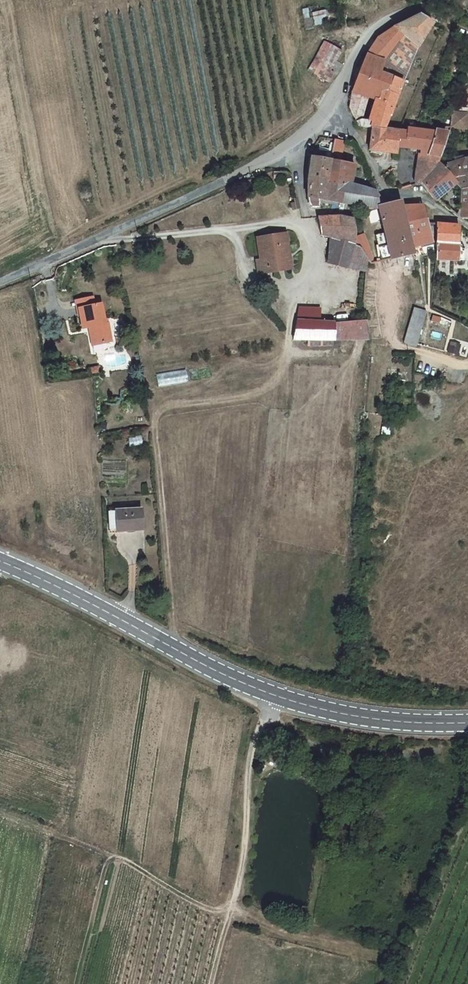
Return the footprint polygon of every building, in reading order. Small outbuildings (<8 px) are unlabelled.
[(372,47),(368,54),(385,61),(383,72),(406,81),(409,73),(412,65),(417,52),(420,46),(425,38),(433,23),(420,13),(417,15),(412,18),(402,22),(397,26),(390,29),(385,33),(380,36),(376,41),(372,47)] [(343,52),(332,46),(317,75),(329,82),(334,73),(337,74),(342,63),(338,61),(343,52)] [(385,61),(368,54),(366,57),(363,61),(361,66),(358,74),(354,84),(353,92),(366,96),(374,98),(371,119),(363,119),(356,120),(359,126),(372,128),(388,130),(388,129),(406,81),(383,72),(385,61)] [(351,109),(356,120),(363,119),(366,96),(353,92),(351,97),(350,103),(351,109)] [(424,107),(421,115),(428,119),(431,111),(424,107)] [(444,132),(452,134),(453,121),(446,120),(444,132)] [(400,131),(388,129),(388,130),(372,128),(370,149),(394,155),(397,156),(398,149),(400,131)] [(420,153),(420,157),(429,159),(434,135),(414,131),(407,129),(407,133),(404,150),(420,153)] [(407,133),(400,131),(398,149),(404,150),(407,133)] [(434,135),(429,159),(439,161),(446,140),(434,135)] [(342,155),(345,143),(335,140),(332,152),(342,155)] [(417,185),(420,184),(439,168),(439,161),(429,159),(420,157),(419,169),(416,169),(415,175),(415,178),(416,181),(416,185),(417,185)] [(332,163),(311,158),(307,180),(308,201),(311,207),(319,205),(321,198),(347,202),(348,186),(329,185),(332,163)] [(348,186),(350,186),(352,177),(355,178),(357,169),(332,163),(329,185),(348,186)] [(467,189),(467,163),(461,164),(451,166),(447,173),(439,168),(420,184),(431,197),(442,189),(446,192),(455,185),(461,190),(467,189)] [(270,172),(265,174),(267,183),(276,181),(273,172),(270,172)] [(348,186),(347,202),(362,205),(362,188),(350,186),(348,186)] [(381,207),(376,190),(362,188),(362,205),(381,207)] [(431,197),(435,201),(446,192),(442,189),(431,197)] [(461,190),(462,204),(456,218),(467,220),(467,189),(461,190)] [(382,197),(379,190),(376,190),(381,207),(385,226),(386,230),(388,239),(379,241),(384,262),(413,256),(412,249),(407,225),(427,221),(423,207),(403,207),(402,202),(388,206),(386,202),(382,197)] [(298,202),(291,205),(295,211),(301,208),(298,202)] [(360,236),(359,230),(358,222),(345,222),(345,215),(336,215),(320,216),(322,234),(332,236),(330,261),(370,271),(371,264),(373,264),(362,245),(360,236)] [(428,224),(427,221),(407,225),(412,249),(433,246),(428,224)] [(458,227),(437,225),(437,260),(459,261),(458,227)] [(287,232),(264,236),(267,256),(263,256),(260,257),(263,272),(274,271),(274,268),(294,265),(287,232)] [(376,264),(368,234),(360,236),(362,245),(373,264),(376,264)] [(264,236),(259,237),(263,256),(267,256),(264,236)] [(102,305),(79,309),(83,330),(89,329),(92,346),(101,344),(101,346),(113,345),(110,327),(106,328),(102,305)] [(301,308),(299,321),(322,321),(322,308),(301,308)] [(424,310),(411,308),(403,345),(416,348),(424,310)] [(431,318),(430,327),(437,329),(439,320),(431,318)] [(299,321),(295,340),(371,339),(367,321),(327,323),(326,320),(322,321),(299,321)] [(140,513),(115,514),(117,533),(142,532),(140,513)]
